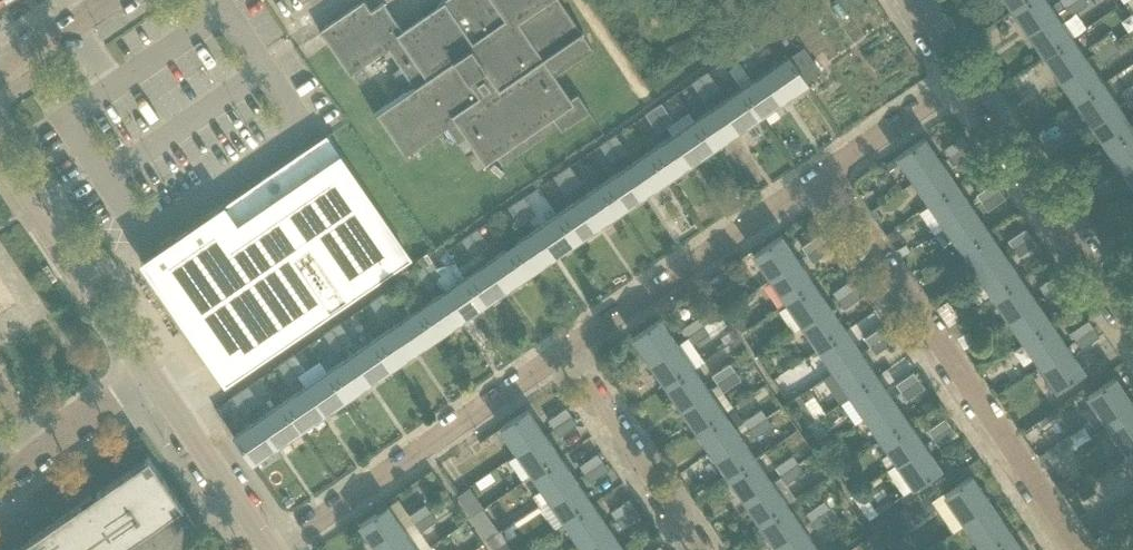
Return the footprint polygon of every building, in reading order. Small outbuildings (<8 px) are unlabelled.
[(413,87),(373,115),(374,117),(376,115),(404,156),(446,128),(458,144),(459,143),(458,141),(468,134),(485,159),(494,153),(502,165),(559,125),(562,130),(590,111),(578,93),(569,100),(553,76),(593,48),(582,33),(584,31),(583,30),(581,31),(559,0),(443,0),(438,4),(441,9),(405,34),(383,2),(371,10),(364,0),(363,0),(318,31),(349,76),(391,47),(417,84),(413,87)] [(1012,9),(1025,0),(1006,0),(1012,9)] [(1028,32),(1075,0),(1058,0),(1050,5),(1047,0),(1025,0),(1012,9),(1028,32)] [(1043,55),(1071,36),(1062,22),(1087,5),(1084,0),(1075,0),(1028,32),(1043,55)] [(1091,45),(1096,53),(1114,41),(1109,33),(1091,45)] [(1043,55),(1059,78),(1087,59),(1071,36),(1043,55)] [(753,40),(747,44),(757,59),(758,61),(759,62),(765,58),(765,57),(753,40)] [(1114,41),(1096,53),(1102,62),(1120,50),(1114,41)] [(747,44),(738,51),(749,67),(750,67),(750,68),(759,62),(758,61),(757,59),(747,44)] [(788,56),(766,71),(784,98),(807,83),(806,82),(820,72),(803,47),(789,56),(788,56)] [(1059,78),(1075,102),(1103,83),(1087,59),(1059,78)] [(707,71),(700,76),(711,93),(712,94),(719,89),(707,71)] [(766,71),(742,87),(760,114),(784,98),(766,71)] [(700,76),(691,83),(703,99),(703,100),(712,94),(711,93),(700,76)] [(1075,102),(1091,125),(1119,106),(1103,83),(1075,102)] [(1128,100),(1132,96),(1132,85),(1123,92),(1128,100)] [(742,87),(718,104),(737,130),(760,114),(742,87)] [(661,103),(654,108),(665,123),(665,125),(666,126),(673,121),(672,120),(670,117),(661,103)] [(718,104),(697,119),(715,145),(737,130),(718,104)] [(1107,148),(1132,130),(1132,126),(1119,106),(1091,125),(1107,148)] [(654,108),(645,114),(657,131),(657,132),(666,126),(665,125),(665,123),(654,108)] [(697,119),(673,135),(691,162),(715,145),(697,119)] [(1123,171),(1132,164),(1132,130),(1107,148),(1123,171)] [(615,134),(608,139),(608,140),(618,154),(619,156),(620,157),(627,152),(627,151),(626,149),(616,135),(615,134)] [(673,135),(649,151),(667,178),(691,162),(673,135)] [(161,269),(150,276),(208,363),(224,386),(392,270),(409,258),(407,255),(326,136),(173,240),(186,259),(174,267),(170,262),(161,269)] [(944,148),(949,157),(967,144),(962,136),(944,148)] [(897,156),(914,181),(941,163),(924,138),(897,156)] [(608,139),(599,146),(610,162),(611,163),(620,157),(619,156),(618,154),(608,140),(608,139)] [(967,144),(949,157),(955,165),(973,153),(967,144)] [(649,151),(626,167),(645,193),(667,178),(649,151)] [(914,181),(930,204),(957,186),(941,163),(914,181)] [(1132,186),(1132,164),(1123,171),(1132,186)] [(569,166),(561,172),(571,187),(572,188),(573,189),(581,183),(581,182),(569,166)] [(626,167),(603,182),(622,209),(645,193),(626,167)] [(561,172),(553,177),(564,192),(565,194),(573,189),(572,188),(571,187),(561,172)] [(603,182),(579,199),(598,226),(622,209),(603,182)] [(975,194),(981,202),(999,190),(993,182),(975,194)] [(930,204),(919,212),(934,234),(945,227),(972,208),(957,186),(930,204)] [(999,190),(981,202),(987,211),(1005,199),(999,190)] [(524,197),(515,203),(527,219),(535,214),(524,197)] [(579,199),(556,215),(575,241),(598,226),(579,199)] [(515,203),(508,208),(519,225),(527,219),(515,203)] [(945,227),(961,250),(988,232),(972,208),(945,227)] [(556,215),(533,231),(551,257),(575,241),(556,215)] [(1007,240),(1013,249),(1030,236),(1025,228),(1007,240)] [(477,229),(468,235),(478,250),(480,252),(489,246),(489,245),(477,229)] [(894,230),(886,235),(890,241),(898,236),(894,230)] [(533,231),(509,247),(528,274),(551,257),(533,231)] [(961,250),(977,273),(1004,255),(988,232),(961,250)] [(800,246),(805,254),(822,242),(817,234),(800,246)] [(468,235),(461,240),(471,255),(473,256),(473,257),(480,252),(478,250),(468,235)] [(754,254),(770,278),(796,260),(780,236),(754,254)] [(1030,236),(1013,249),(1018,257),(1036,245),(1030,236)] [(822,242),(805,254),(811,263),(829,251),(822,242)] [(509,247),(487,262),(505,289),(528,274),(509,247)] [(977,273),(992,296),(1019,277),(1004,255),(977,273)] [(431,260),(423,266),(435,283),(443,277),(440,273),(431,260)] [(770,278),(786,301),(812,283),(796,260),(770,278)] [(487,262),(463,278),(482,305),(505,289),(487,262)] [(443,277),(435,283),(442,293),(439,294),(458,321),(482,305),(463,278),(453,263),(440,273),(443,277)] [(423,266),(415,271),(427,288),(435,283),(423,266)] [(1038,286),(1044,294),(1061,282),(1056,274),(1038,286)] [(992,296),(1008,319),(1035,300),(1019,277),(992,296)] [(832,293),(837,300),(854,288),(849,281),(832,293)] [(1061,282),(1044,294),(1050,303),(1067,290),(1061,282)] [(786,301),(802,324),(828,306),(812,283),(786,301)] [(854,288),(837,300),(843,309),(860,297),(854,288)] [(390,314),(398,309),(386,291),(378,297),(390,314)] [(439,294),(417,310),(436,336),(458,321),(439,294)] [(369,303),(381,320),(390,314),(378,297),(369,303)] [(632,337),(649,362),(685,337),(703,325),(702,325),(713,318),(701,300),(691,307),(697,317),(680,329),(679,328),(670,334),(659,319),(632,337)] [(1008,319),(1024,342),(1051,323),(1035,300),(1008,319)] [(802,324),(818,348),(844,330),(828,306),(802,324)] [(417,310),(394,325),(413,352),(436,336),(417,310)] [(713,318),(702,325),(703,325),(708,333),(709,335),(726,323),(720,313),(713,318)] [(1070,332),(1075,340),(1093,328),(1088,320),(1070,332)] [(957,321),(948,327),(956,339),(965,332),(957,321)] [(343,346),(352,340),(340,323),(332,329),(343,346)] [(1024,342),(1039,365),(1066,346),(1051,323),(1024,342)] [(394,325),(371,341),(389,368),(413,352),(394,325)] [(708,333),(703,325),(685,337),(691,345),(708,333)] [(881,326),(864,338),(870,346),(887,335),(881,326)] [(1093,328),(1075,340),(1081,349),(1099,337),(1093,328)] [(323,334),(336,352),(343,346),(332,329),(323,334)] [(818,348),(834,371),(860,353),(844,330),(818,348)] [(730,331),(725,335),(730,342),(736,338),(730,331)] [(887,335),(870,346),(875,355),(892,343),(887,335)] [(685,337),(649,362),(665,384),(692,366),(703,358),(693,344),(691,345),(685,337)] [(371,341),(347,357),(365,384),(389,368),(371,341)] [(1066,346),(1039,365),(1057,390),(1084,372),(1066,346)] [(834,371),(822,379),(838,401),(849,393),(875,376),(860,353),(834,371)] [(298,378),(306,372),(294,354),(286,360),(298,378)] [(347,357),(326,372),(344,399),(365,384),(347,357)] [(278,365),(290,383),(298,378),(286,360),(278,365)] [(729,364),(712,376),(717,383),(733,371),(729,364)] [(665,384),(681,408),(708,389),(705,383),(704,384),(692,366),(665,384)] [(733,371),(717,383),(723,392),(739,380),(733,371)] [(326,372),(302,388),(321,415),(344,399),(326,372)] [(895,384),(900,392),(918,380),(912,372),(895,384)] [(849,393),(865,416),(891,398),(875,376),(849,393)] [(1107,426),(1132,408),(1132,405),(1114,377),(1087,396),(1107,426)] [(918,380),(900,392),(906,401),(924,389),(918,380)] [(252,409),(260,403),(248,386),(240,391),(252,409)] [(302,388),(279,404),(298,431),(321,415),(302,388)] [(681,408),(697,431),(725,412),(708,389),(681,408)] [(240,391),(232,397),(244,415),(252,409),(240,391)] [(865,416),(881,439),(907,421),(891,398),(865,416)] [(279,404),(256,420),(275,447),(298,431),(279,404)] [(548,419),(554,427),(571,414),(566,407),(548,419)] [(1128,456),(1132,452),(1132,408),(1107,426),(1128,456)] [(500,428),(517,452),(543,434),(527,410),(500,428)] [(760,411),(744,422),(749,429),(765,418),(760,411)] [(697,431),(713,454),(740,435),(725,412),(697,431)] [(571,414),(554,427),(560,435),(577,423),(571,414)] [(765,418),(749,429),(755,438),(771,426),(765,418)] [(926,431),(931,438),(949,426),(944,419),(926,431)] [(275,447),(256,420),(233,435),(252,462),(275,447)] [(881,439),(896,462),(922,444),(907,421),(881,439)] [(949,426),(931,438),(938,447),(955,435),(949,426)] [(517,453),(508,460),(523,481),(532,474),(532,475),(559,457),(543,434),(517,452),(517,453)] [(713,454),(728,476),(755,457),(740,435),(713,454)] [(1045,452),(1052,463),(1075,447),(1067,436),(1045,452)] [(860,487),(850,494),(875,528),(876,530),(921,499),(913,488),(921,482),(940,470),(922,444),(896,462),(897,463),(886,471),(903,495),(878,513),(876,511),(860,487)] [(580,465),(585,473),(603,461),(598,453),(580,465)] [(792,455),(775,467),(779,474),(797,462),(792,455)] [(542,490),(548,498),(575,480),(559,457),(532,475),(542,490)] [(756,457),(728,476),(743,499),(771,480),(756,457)] [(603,461),(585,473),(591,482),(609,470),(603,461)] [(797,462),(779,474),(786,483),(803,471),(798,464),(797,462)] [(171,513),(166,505),(176,498),(153,465),(136,477),(130,470),(95,493),(99,499),(84,510),(80,504),(13,549),(118,549),(171,513)] [(944,494),(964,523),(991,505),(971,475),(944,494)] [(1064,478),(1056,484),(1065,497),(1074,491),(1064,478)] [(556,512),(563,522),(591,503),(575,480),(548,498),(554,507),(557,511),(556,512)] [(743,499),(759,521),(787,502),(771,480),(743,499)] [(1090,483),(1078,491),(1084,500),(1095,492),(1090,483)] [(469,488),(458,496),(471,516),(483,507),(469,488)] [(542,490),(532,496),(538,505),(548,498),(542,490)] [(927,496),(888,523),(897,535),(936,508),(927,496)] [(548,498),(538,505),(544,514),(554,507),(548,498)] [(611,511),(616,519),(634,507),(629,499),(611,511)] [(805,513),(809,520),(827,508),(822,501),(805,513)] [(759,521),(774,544),(802,525),(787,502),(759,521)] [(563,522),(579,544),(606,526),(591,503),(563,522)] [(360,524),(376,548),(403,529),(387,505),(360,524)] [(424,505),(408,516),(413,523),(427,513),(429,512),(424,505)] [(982,549),(990,549),(1012,535),(991,505),(964,523),(982,549)] [(557,511),(554,507),(544,514),(554,528),(563,522),(556,512),(557,511)] [(634,507),(616,519),(623,527),(640,515),(634,507)] [(1094,523),(1102,534),(1125,518),(1117,507),(1094,523)] [(484,508),(471,517),(484,537),(498,529),(484,508)] [(827,508),(809,520),(816,530),(834,518),(827,508)] [(427,513),(413,523),(419,532),(435,521),(429,512),(427,513)] [(774,544),(778,549),(818,549),(816,547),(817,547),(802,525),(774,544)] [(583,549),(619,549),(622,548),(606,526),(579,544),(583,549)] [(378,549),(417,549),(403,529),(376,548),(378,549)] [(493,549),(506,549),(510,548),(500,532),(487,541),(493,549)] [(1012,535),(990,549),(1022,549),(1012,535)]
